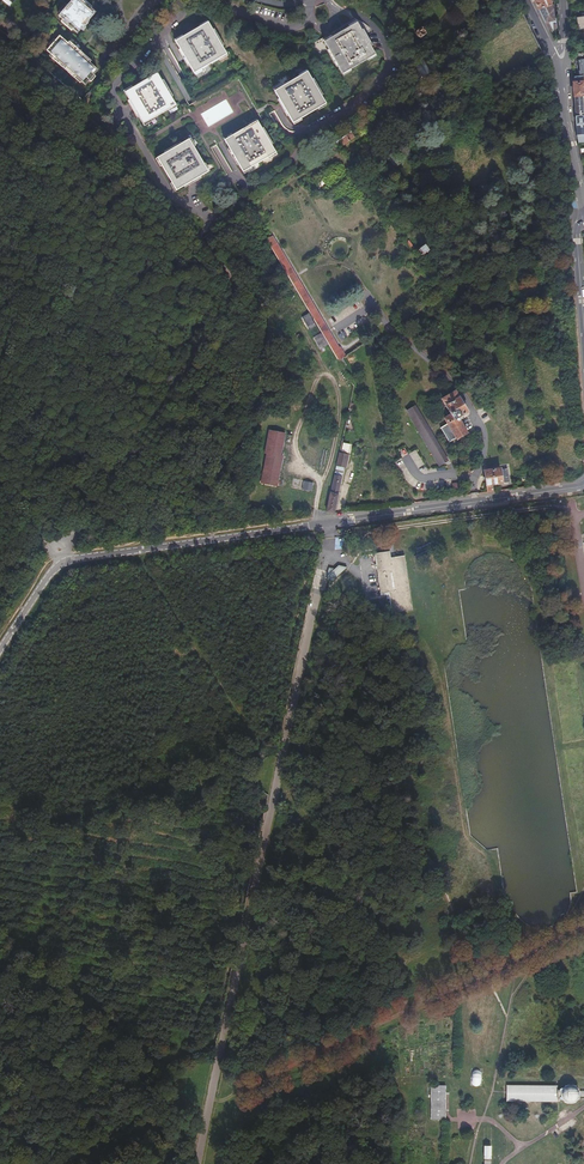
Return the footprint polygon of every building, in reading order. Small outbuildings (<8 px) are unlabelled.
[(82,26),(84,24),(82,23),(85,20),(87,21),(88,19),(94,13),(90,9),(91,7),(83,0),(72,0),(70,2),(68,4),(70,5),(65,10),(64,9),(63,10),(58,16),(61,20),(60,21),(71,31),(72,29),(76,33),(82,26)] [(534,1),(539,10),(550,7),(550,2),(551,1),(551,0),(534,0),(534,1)] [(554,21),(553,6),(550,7),(539,10),(544,20),(550,32),(556,30),(555,21),(554,21)] [(575,13),(580,42),(583,42),(583,12),(575,13)] [(207,23),(174,42),(192,74),(225,55),(207,23)] [(356,24),(323,43),(342,75),(375,56),(356,24)] [(425,27),(420,26),(416,30),(416,35),(419,37),(424,35),(425,32),(425,27)] [(57,64),(60,67),(62,66),(68,71),(67,73),(70,76),(73,75),(81,82),(84,85),(88,81),(90,83),(95,77),(92,75),(96,71),(88,64),(90,62),(81,54),(80,56),(76,53),(77,51),(68,43),(67,45),(59,38),(55,42),(53,40),(48,46),(50,48),(46,52),(49,55),(57,62),(57,64)] [(583,57),(583,55),(583,54),(575,56),(576,58),(574,58),(576,69),(580,69),(580,72),(579,72),(580,77),(583,77),(583,57)] [(48,56),(57,64),(57,62),(49,55),(48,56)] [(98,56),(95,59),(102,65),(104,62),(98,56)] [(422,80),(430,75),(422,62),(414,67),(422,80)] [(306,73),(273,92),(292,124),(325,105),(306,73)] [(155,74),(122,93),(141,125),(174,106),(155,74)] [(79,84),(81,82),(73,75),(70,76),(79,84)] [(583,83),(573,84),(574,91),(574,97),(583,96),(583,91),(583,83)] [(583,96),(574,97),(575,108),(575,118),(583,117),(583,96)] [(227,100),(200,112),(206,125),(233,114),(227,100)] [(575,118),(576,126),(577,137),(578,144),(583,144),(583,124),(583,121),(583,117),(575,118)] [(256,123),(223,142),(241,173),(274,155),(256,123)] [(354,138),(350,132),(336,143),(340,149),(354,138)] [(187,140),(155,158),(174,191),(207,173),(187,140)] [(265,237),(339,362),(345,358),(340,348),(338,349),(276,244),(275,245),(269,235),(265,237)] [(423,256),(424,256),(423,255),(426,252),(427,253),(428,253),(427,252),(428,251),(428,250),(427,251),(424,247),(425,247),(425,246),(424,246),(423,245),(422,246),(423,247),(419,249),(419,248),(418,249),(419,250),(417,251),(418,252),(419,251),(422,254),(420,255),(421,256),(423,255),(423,256)] [(323,269),(318,271),(327,286),(332,284),(323,269)] [(316,273),(311,276),(320,291),(325,288),(316,273)] [(414,333),(414,335),(414,336),(414,338),(415,339),(416,340),(418,341),(419,341),(421,341),(423,341),(424,340),(425,339),(426,338),(426,336),(427,335),(427,333),(426,332),(427,331),(425,329),(424,329),(423,329),(421,328),(419,328),(418,329),(416,330),(415,331),(414,332),(414,333)] [(344,331),(338,334),(341,339),(347,336),(344,331)] [(451,413),(445,417),(448,422),(440,426),(440,427),(441,427),(449,441),(448,441),(449,441),(456,437),(457,438),(468,432),(459,417),(468,411),(460,397),(459,397),(455,391),(443,398),(446,403),(446,405),(451,413)] [(447,461),(416,404),(408,408),(407,407),(438,464),(437,463),(440,461),(441,464),(447,461)] [(270,453),(264,482),(280,486),(286,457),(284,456),(289,433),(273,430),(268,453),(270,453)] [(350,453),(351,444),(342,443),(341,452),(350,453)] [(349,455),(340,453),(337,466),(346,469),(349,455)] [(484,471),(487,492),(492,492),(491,485),(503,483),(502,481),(508,480),(506,469),(501,470),(501,468),(484,471)] [(335,476),(327,513),(334,514),(341,477),(335,476)] [(296,478),(294,489),(302,491),(302,489),(317,492),(318,483),(296,478)] [(392,612),(413,609),(405,554),(391,557),(390,551),(371,554),(369,554),(369,557),(376,556),(382,596),(390,594),(392,612)] [(348,567),(339,565),(336,569),(334,570),(333,570),(333,569),(330,569),(329,576),(328,579),(334,580),(348,567)] [(473,1070),(472,1085),(481,1086),(481,1070),(473,1070)] [(554,1087),(504,1087),(504,1101),(554,1102),(554,1099),(557,1099),(557,1101),(558,1102),(559,1103),(561,1105),(562,1106),(564,1107),(566,1108),(568,1108),(570,1108),(572,1107),(574,1106),(576,1105),(577,1104),(578,1103),(579,1101),(580,1099),(580,1097),(580,1095),(580,1093),(579,1091),(579,1090),(577,1088),(576,1087),(574,1086),(573,1085),(571,1084),(569,1084),(567,1084),(565,1085),(563,1085),(561,1086),(560,1088),(558,1090),(554,1090),(554,1087)] [(446,1122),(446,1087),(431,1088),(431,1122),(446,1122)] [(493,1160),(491,1160),(493,1133),(485,1132),(482,1159),(481,1159),(480,1163),(493,1163),(493,1160)]
